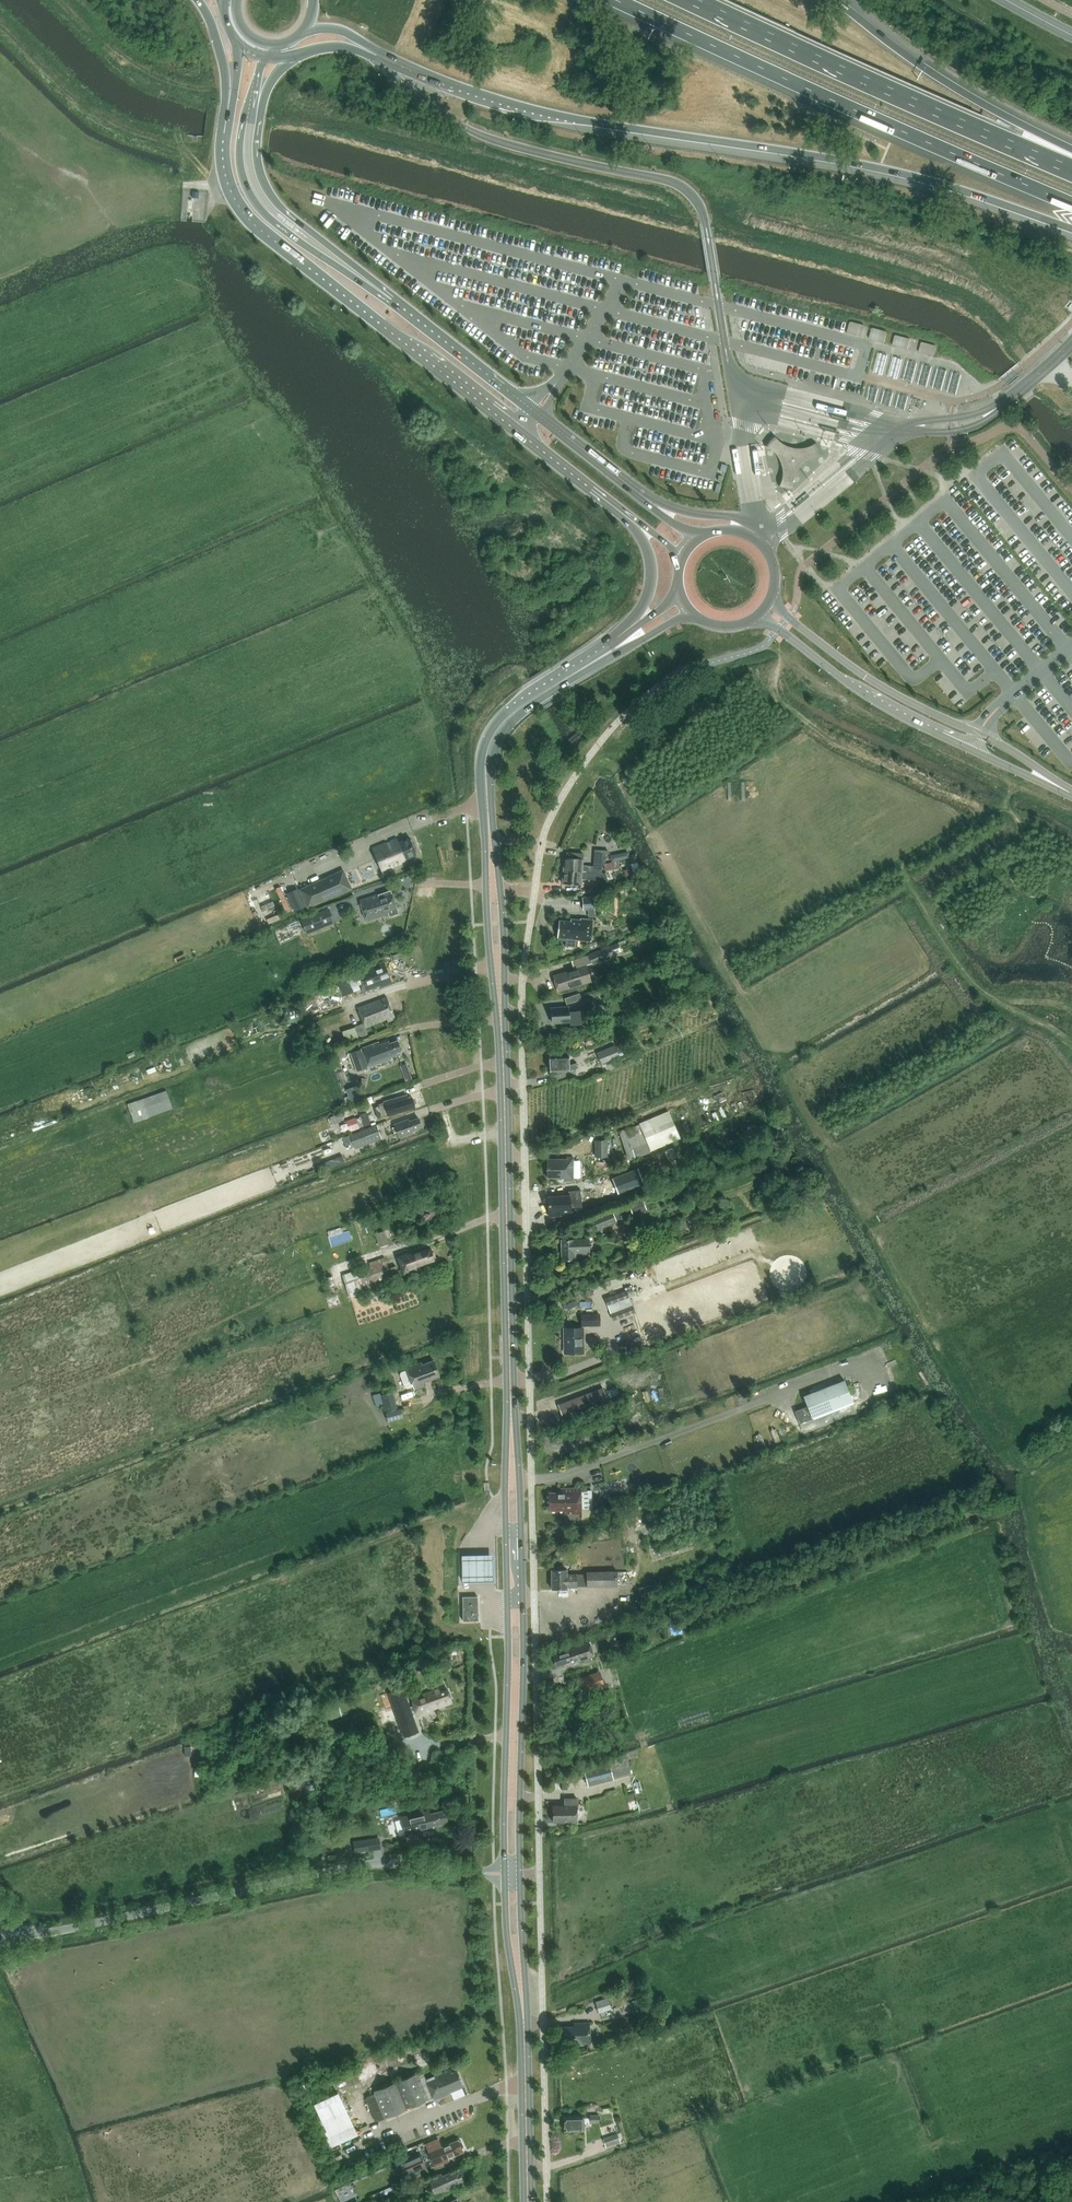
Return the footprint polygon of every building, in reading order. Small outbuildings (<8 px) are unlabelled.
[(850,322),(847,333),(862,337),(864,326),(850,322)] [(873,328),(870,339),(884,343),(887,332),(873,328)] [(896,335),(893,345),(907,349),(910,339),(896,335)] [(922,342),(919,352),(933,356),(936,346),(922,342)] [(779,459),(781,463),(782,469),(783,471),(783,477),(782,482),(780,487),(787,489),(795,489),(794,485),(795,478),(797,474),(801,468),(804,464),(810,461),(814,459),(821,458),(821,456),(820,449),(817,443),(811,447),(807,449),(802,449),(797,449),(792,448),(785,446),(781,443),(776,438),(773,439),(771,441),(769,444),(767,447),(772,450),(775,454),(779,459)] [(397,838),(373,848),(382,873),(407,863),(405,859),(416,855),(410,838),(399,843),(397,838)] [(563,871),(600,872),(601,863),(604,863),(604,856),(608,856),(608,851),(595,850),(594,866),(582,865),(583,859),(565,858),(563,871)] [(620,867),(618,861),(604,864),(606,870),(620,867)] [(351,889),(343,870),(299,889),(307,908),(351,889)] [(605,872),(600,872),(563,871),(562,883),(581,885),(581,879),(593,880),(594,885),(607,882),(605,872)] [(398,913),(390,890),(361,900),(368,920),(389,913),(390,915),(398,913)] [(582,910),(594,909),(593,896),(581,897),(582,910)] [(334,922),(328,907),(301,918),(307,933),(334,922)] [(591,940),(592,923),(593,920),(580,919),(580,920),(571,919),(571,921),(559,920),(557,939),(566,940),(565,945),(578,946),(579,939),(591,940)] [(617,936),(615,930),(607,933),(609,939),(617,936)] [(620,952),(616,943),(588,954),(592,965),(615,956),(614,954),(620,952)] [(380,988),(392,983),(383,961),(354,973),(361,992),(379,985),(380,988)] [(585,966),(553,975),(554,979),(553,979),(555,989),(557,988),(558,992),(590,982),(585,966)] [(588,999),(594,997),(592,990),(585,992),(588,999)] [(579,993),(564,998),(566,1004),(572,1002),(581,999),(579,993)] [(355,1026),(359,1037),(367,1035),(364,1027),(386,1019),(387,1021),(394,1019),(385,996),(356,1007),(362,1023),(355,1026)] [(297,1003),(282,1008),(288,1026),(303,1021),(297,1003)] [(568,1007),(552,1008),(553,1023),(581,1020),(580,1006),(577,1007),(577,1005),(573,1005),(568,1006),(568,1007)] [(378,1042),(362,1048),(350,1053),(357,1071),(391,1058),(391,1057),(397,1054),(396,1052),(401,1050),(397,1040),(389,1043),(388,1041),(379,1045),(378,1042)] [(619,1057),(614,1045),(596,1052),(601,1064),(619,1057)] [(569,1070),(577,1068),(576,1063),(569,1065),(568,1056),(548,1057),(549,1071),(569,1070)] [(402,1064),(407,1079),(414,1077),(409,1062),(402,1064)] [(349,1073),(341,1075),(345,1088),(353,1086),(349,1073)] [(356,1086),(346,1089),(350,1101),(360,1098),(356,1086)] [(172,1108),(165,1090),(127,1104),(134,1122),(149,1117),(149,1116),(172,1108)] [(407,1095),(385,1102),(377,1104),(378,1106),(374,1108),(378,1119),(415,1107),(412,1097),(408,1098),(407,1095)] [(679,1137),(667,1110),(640,1122),(637,1123),(638,1125),(619,1131),(628,1159),(646,1154),(649,1152),(648,1150),(679,1137)] [(371,1123),(367,1111),(359,1114),(360,1117),(356,1118),(355,1116),(346,1119),(350,1130),(371,1123)] [(394,1124),(395,1126),(392,1127),(394,1133),(397,1132),(399,1137),(412,1132),(412,1131),(422,1127),(418,1118),(409,1121),(408,1119),(394,1124)] [(382,1139),(376,1125),(343,1137),(347,1149),(354,1146),(355,1149),(382,1139)] [(608,1140),(607,1140),(595,1140),(595,1157),(608,1157),(608,1140)] [(329,1166),(346,1160),(344,1154),(327,1161),(329,1166)] [(573,1181),(573,1157),(567,1157),(567,1160),(548,1159),(547,1178),(562,1178),(562,1180),(573,1181)] [(615,1178),(620,1192),(643,1183),(637,1169),(615,1178)] [(580,1207),(579,1190),(567,1191),(568,1196),(545,1198),(547,1217),(560,1216),(560,1214),(569,1213),(569,1208),(580,1207)] [(697,1202),(693,1192),(688,1194),(692,1204),(697,1202)] [(647,1209),(643,1200),(629,1205),(633,1215),(647,1209)] [(621,1215),(619,1209),(617,1210),(616,1208),(592,1218),(597,1231),(617,1222),(616,1221),(620,1219),(620,1217),(622,1216),(621,1215)] [(379,1247),(389,1244),(384,1230),(375,1234),(379,1247)] [(589,1239),(574,1239),(561,1240),(562,1260),(576,1260),(576,1253),(590,1253),(589,1239)] [(411,1253),(397,1257),(403,1273),(416,1269),(415,1266),(434,1260),(433,1258),(436,1256),(434,1251),(431,1251),(430,1249),(411,1255),(411,1253)] [(400,1278),(396,1266),(389,1268),(386,1259),(369,1265),(343,1274),(351,1298),(367,1293),(378,1289),(377,1286),(400,1278)] [(630,1297),(627,1290),(605,1298),(607,1306),(630,1297)] [(635,1312),(632,1304),(610,1313),(613,1320),(635,1312)] [(581,1326),(601,1326),(600,1313),(580,1314),(581,1326)] [(565,1353),(583,1353),(583,1328),(565,1328),(565,1353)] [(406,1368),(406,1369),(399,1372),(399,1374),(404,1387),(406,1388),(413,1385),(414,1390),(424,1386),(423,1383),(439,1376),(433,1360),(422,1364),(421,1362),(406,1368)] [(851,1401),(843,1380),(802,1395),(811,1416),(851,1401)] [(562,1415),(607,1398),(603,1388),(558,1404),(562,1415)] [(384,1412),(396,1409),(392,1392),(380,1395),(382,1405),(384,1412)] [(810,1418),(806,1406),(794,1410),(798,1423),(810,1418)] [(396,1409),(384,1412),(387,1421),(402,1417),(399,1408),(396,1409)] [(564,1514),(581,1513),(582,1516),(589,1515),(589,1509),(581,1509),(580,1488),(559,1489),(559,1493),(548,1494),(549,1511),(564,1510),(564,1514)] [(487,1554),(460,1555),(461,1583),(488,1582),(493,1582),(492,1554),(487,1554)] [(585,1585),(584,1574),(575,1574),(575,1573),(566,1574),(566,1570),(552,1570),(552,1589),(567,1588),(567,1585),(585,1585)] [(584,1574),(585,1585),(587,1585),(587,1586),(618,1586),(617,1571),(587,1572),(587,1574),(584,1574)] [(478,1597),(463,1597),(463,1621),(479,1621),(478,1597)] [(628,1631),(625,1621),(605,1628),(608,1637),(628,1631)] [(566,1665),(594,1656),(589,1641),(561,1650),(561,1652),(552,1655),(556,1666),(565,1663),(566,1665)] [(604,1684),(600,1673),(580,1679),(578,1680),(582,1692),(584,1691),(604,1684)] [(445,1702),(451,1699),(446,1687),(440,1689),(439,1685),(410,1696),(417,1716),(446,1705),(445,1702)] [(376,1705),(382,1724),(400,1718),(393,1699),(376,1705)] [(342,1715),(338,1704),(326,1708),(330,1720),(342,1715)] [(613,1778),(608,1761),(582,1768),(587,1785),(613,1778)] [(553,1822),(577,1822),(577,1798),(565,1798),(565,1805),(553,1805),(553,1822)] [(402,1820),(405,1834),(405,1836),(434,1829),(433,1825),(448,1822),(445,1810),(430,1814),(430,1810),(402,1817),(402,1820)] [(354,1843),(355,1852),(381,1848),(379,1840),(354,1843)] [(610,2008),(607,1998),(594,2002),(597,2012),(610,2008)] [(590,2045),(590,2022),(574,2022),(574,2026),(561,2026),(561,2042),(574,2042),(574,2045),(590,2045)] [(421,2070),(414,2073),(373,2091),(385,2118),(426,2100),(433,2097),(434,2100),(451,2093),(450,2091),(463,2086),(457,2070),(452,2072),(451,2069),(425,2080),(421,2070)] [(356,2070),(344,2074),(348,2086),(360,2082),(356,2070)] [(342,2091),(317,2100),(333,2144),(358,2135),(342,2091)] [(588,2117),(584,2117),(584,2115),(564,2116),(564,2130),(584,2130),(584,2122),(588,2121),(588,2124),(598,2123),(598,2115),(588,2115),(588,2117)] [(619,2142),(616,2132),(601,2138),(605,2147),(619,2142)] [(428,2150),(435,2166),(448,2161),(447,2158),(463,2151),(462,2149),(464,2145),(462,2140),(458,2140),(442,2147),(441,2145),(438,2138),(425,2143),(428,2150)] [(410,2157),(406,2159),(401,2162),(406,2174),(416,2170),(417,2171),(426,2167),(420,2153),(410,2157)] [(463,2171),(458,2171),(457,2169),(441,2176),(440,2173),(428,2179),(435,2195),(447,2189),(446,2187),(462,2180),(465,2176),(463,2171)] [(399,2192),(377,2201),(401,2201),(403,2201),(399,2192)]
